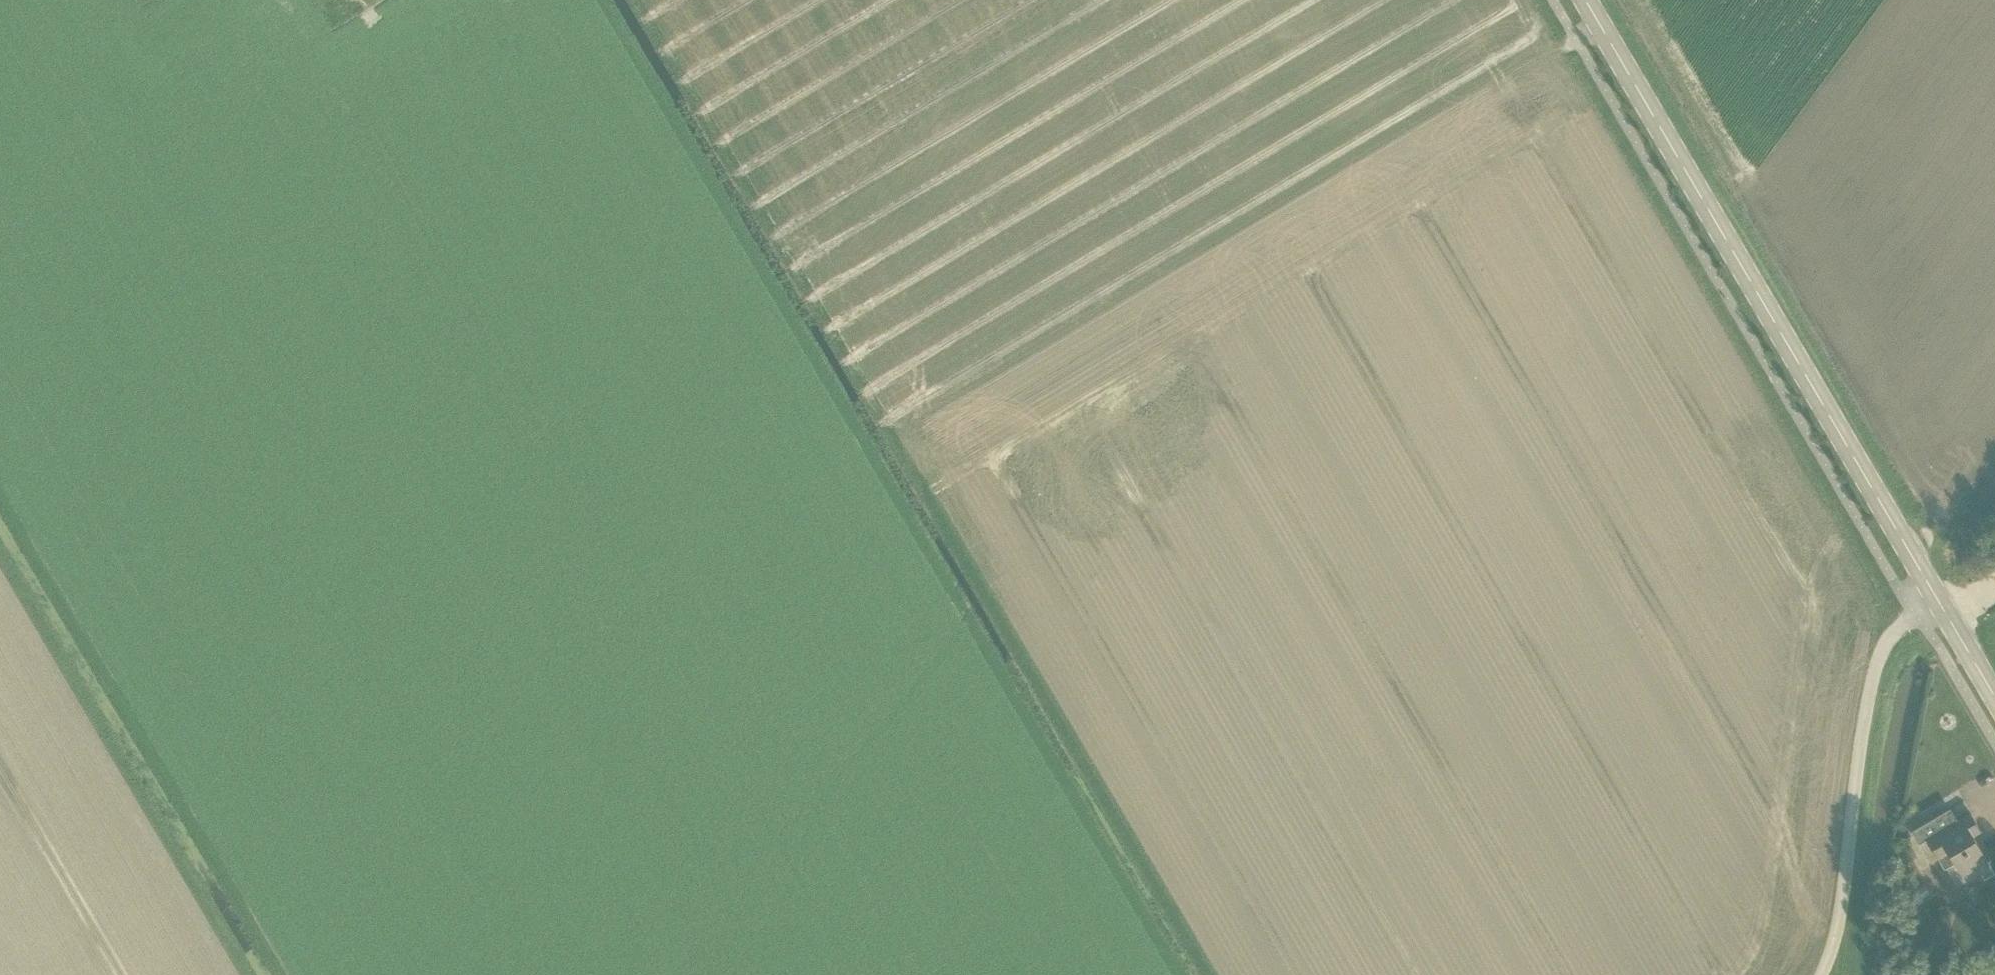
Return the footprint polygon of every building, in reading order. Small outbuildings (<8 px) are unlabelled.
[(1973,812),(1958,820),(1951,808),(1912,830),(1919,844),(1929,838),(1946,869),(1957,863),(1964,876),(1990,860),(1971,831),(1979,824),(1973,812)] [(1994,888),(1994,881),(1988,866),(1960,880),(1969,900),(1994,888)] [(1931,896),(1923,883),(1908,892),(1916,905),(1931,896)]
